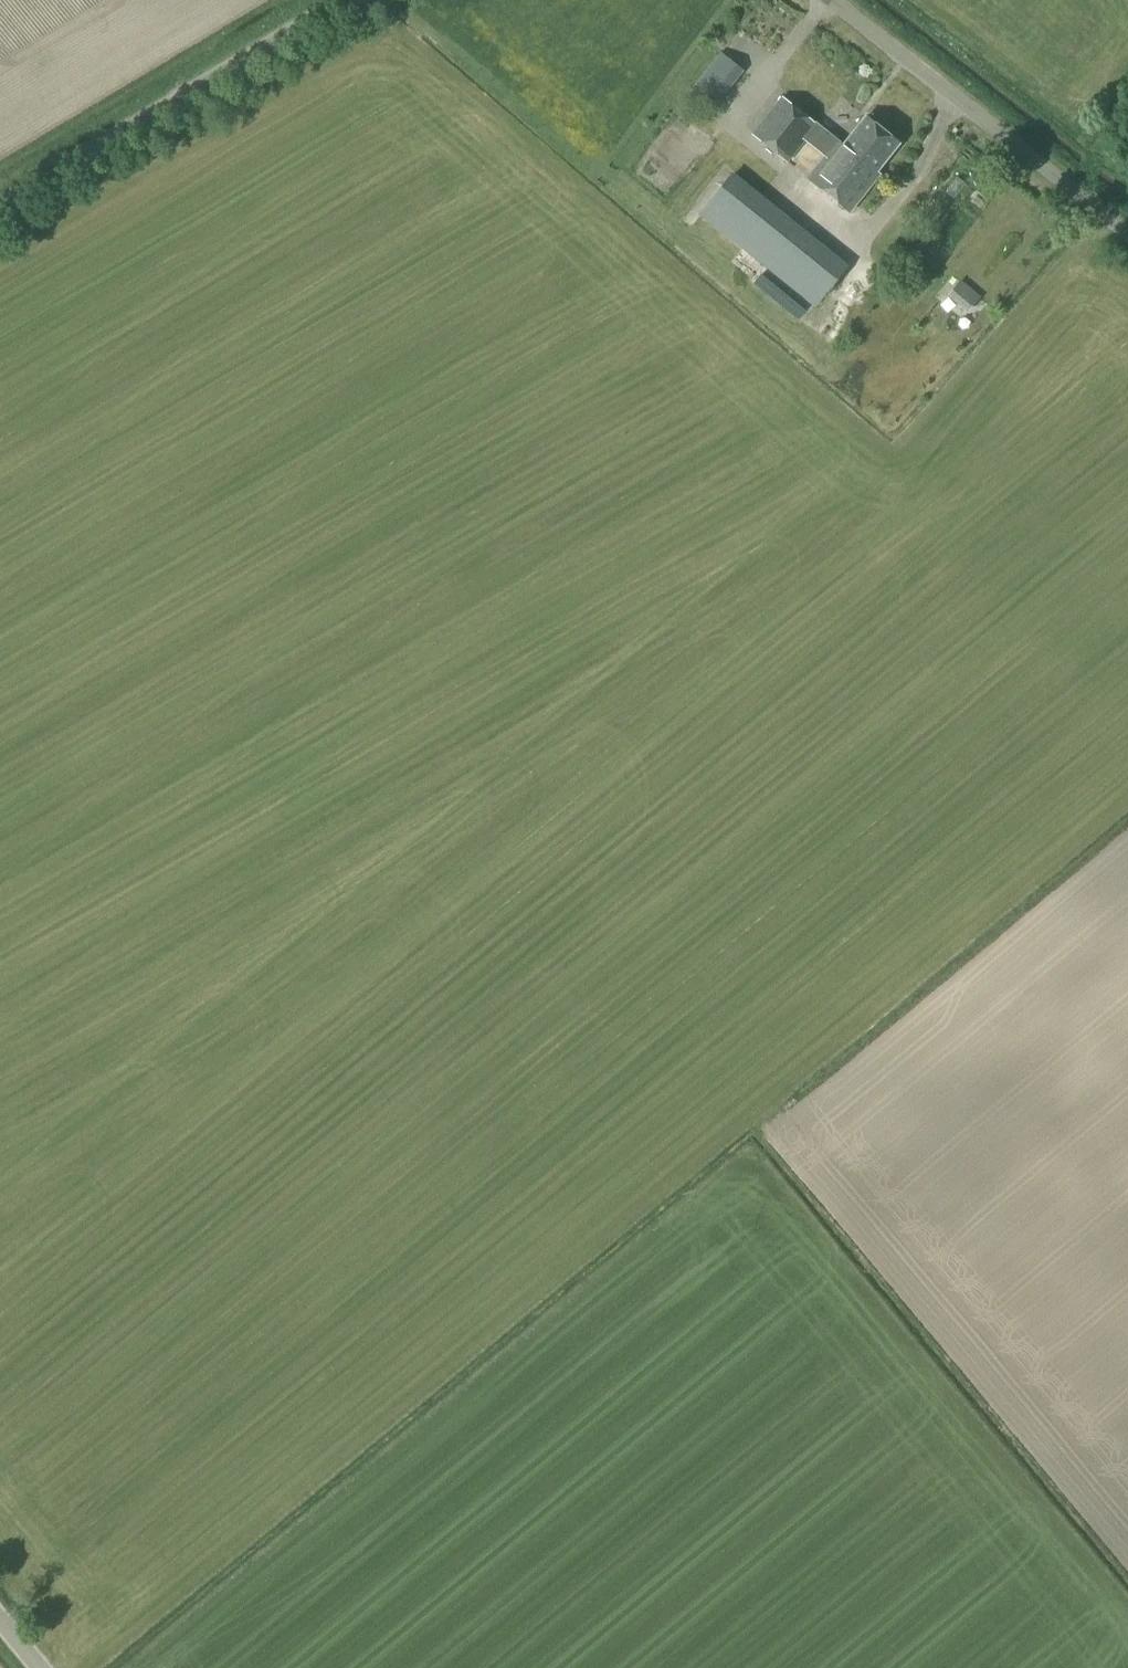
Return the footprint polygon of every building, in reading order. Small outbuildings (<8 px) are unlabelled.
[(716,106),(743,72),(721,54),(693,88),(716,106)] [(807,179),(850,215),(882,175),(879,173),(902,144),(866,115),(843,144),(782,97),(751,135),(788,164),(806,141),(825,156),(807,179)] [(815,307),(847,267),(732,175),(700,215),(815,307)] [(960,281),(949,294),(968,310),(979,297),(960,281)]
